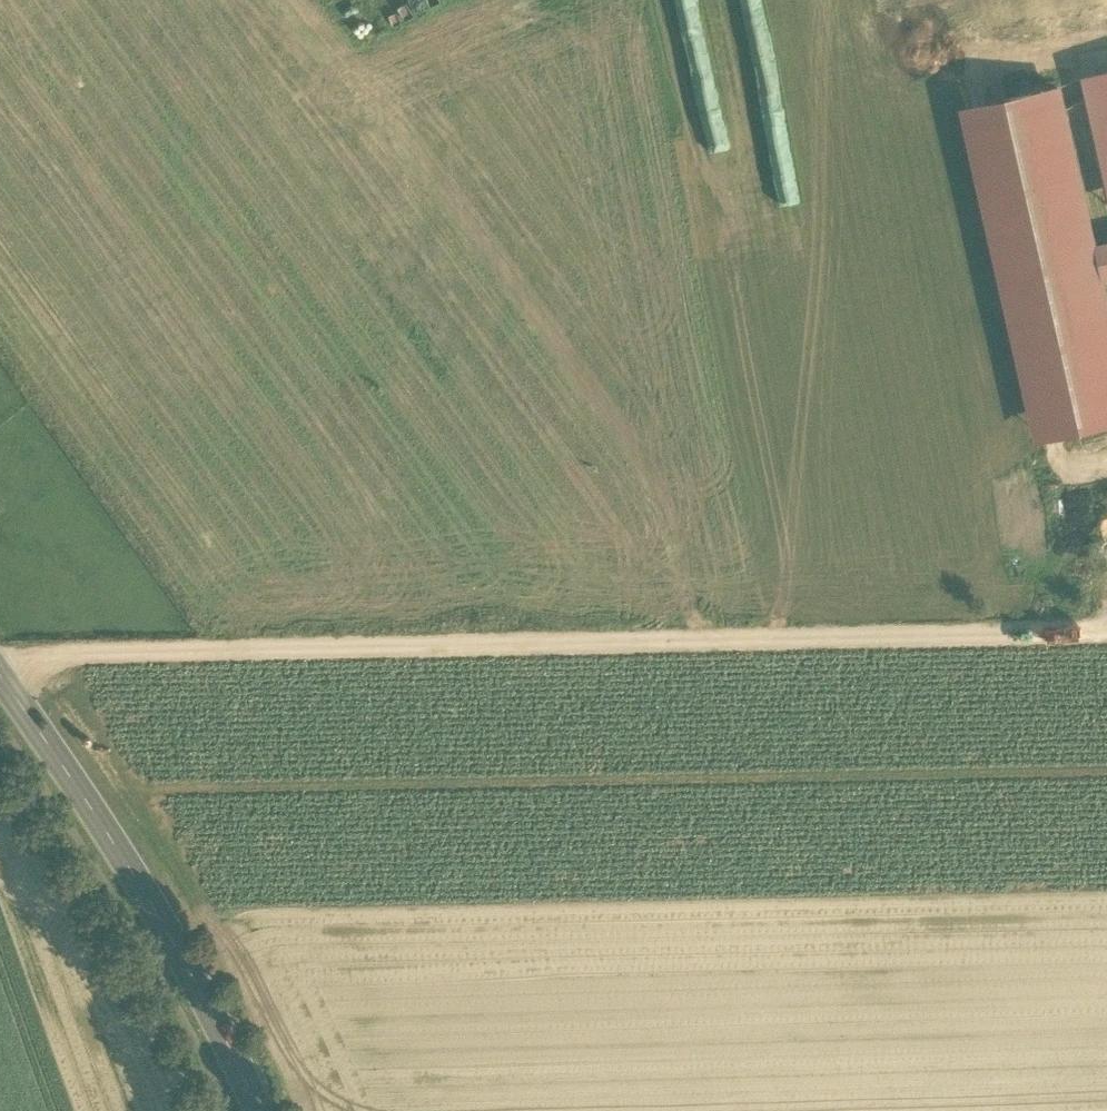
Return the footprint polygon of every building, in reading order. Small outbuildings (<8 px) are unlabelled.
[(203,9),(216,0),(197,0),(203,9)] [(1083,77),(1106,181),(1106,71),(1083,77)] [(968,108),(1042,436),(1106,421),(1106,307),(1101,282),(1094,246),(1058,88),(968,108)] [(1094,246),(1101,282),(1106,278),(1106,243),(1094,246)]
